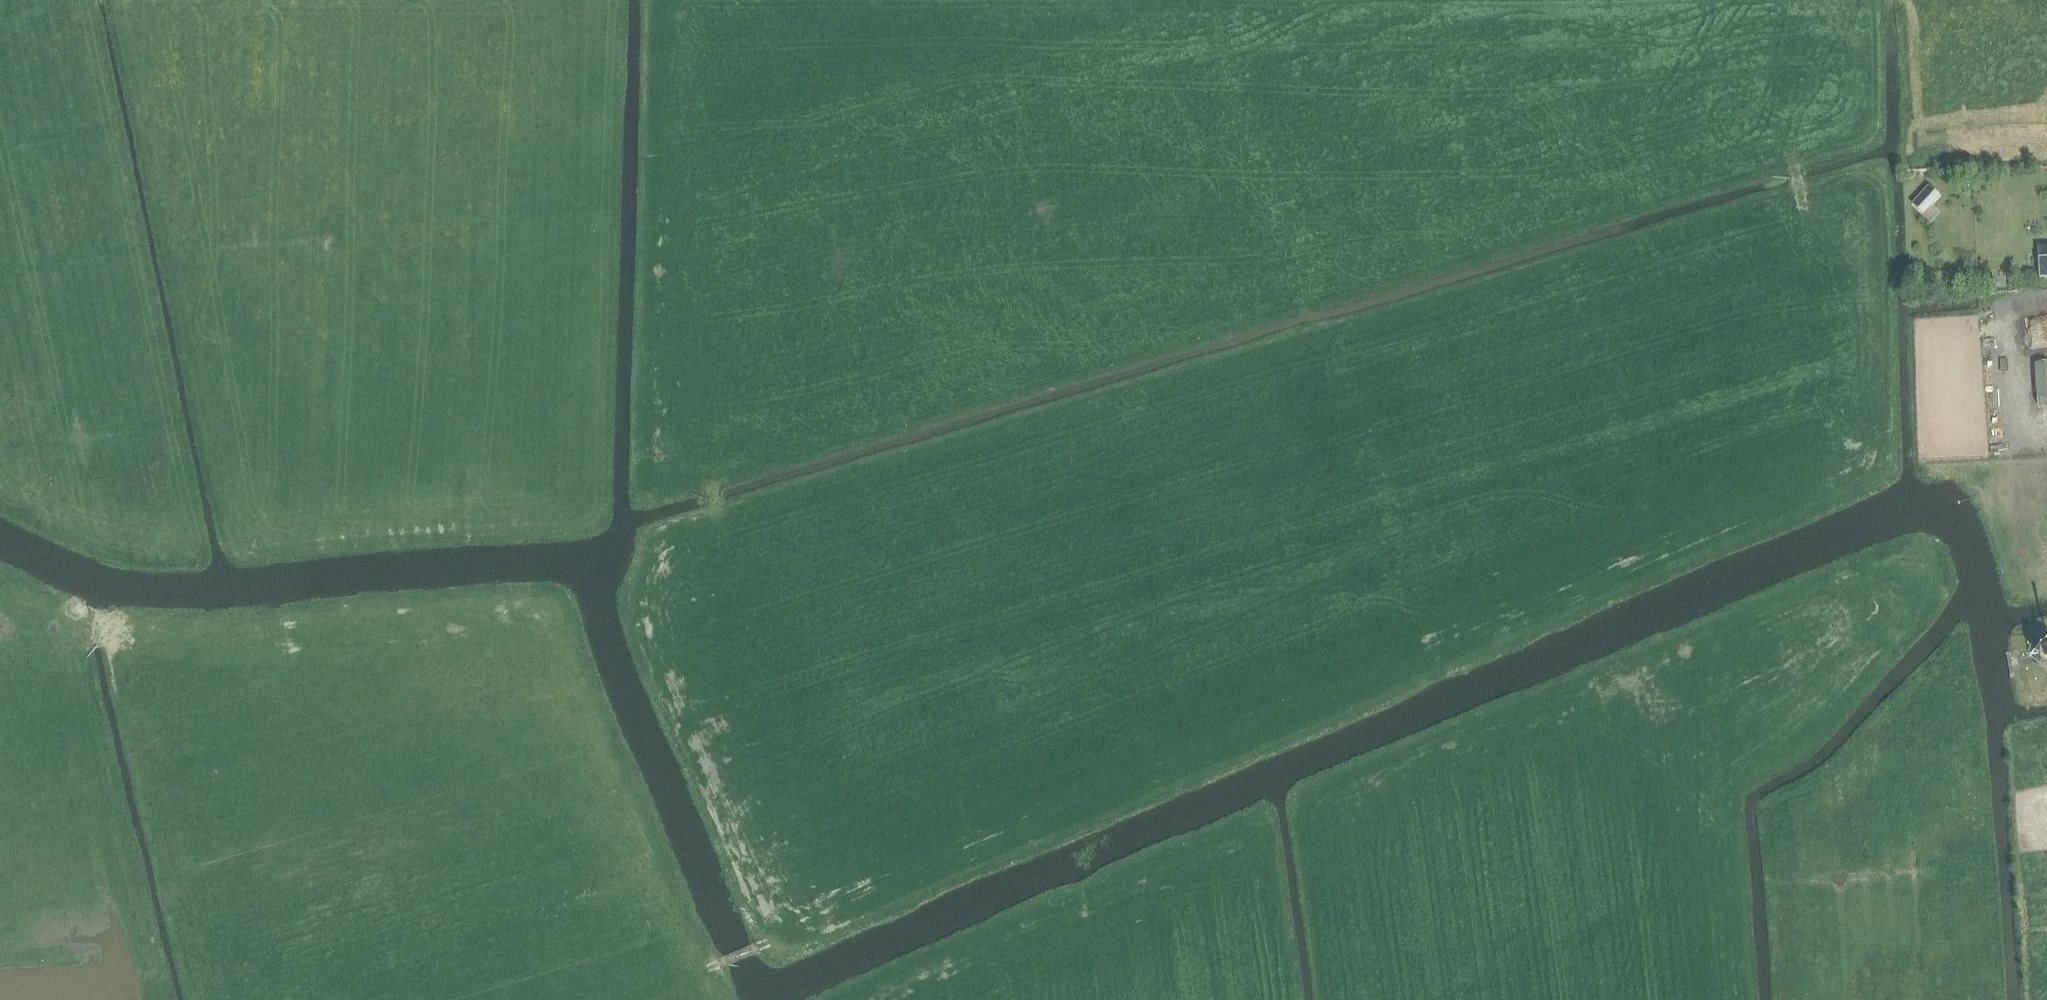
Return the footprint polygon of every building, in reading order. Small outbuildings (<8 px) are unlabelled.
[(1933,183),(1915,201),(1927,213),(1945,195),(1933,183)] [(2046,673),(2046,641),(2039,642),(2033,652),(2035,665),(2046,673)]
